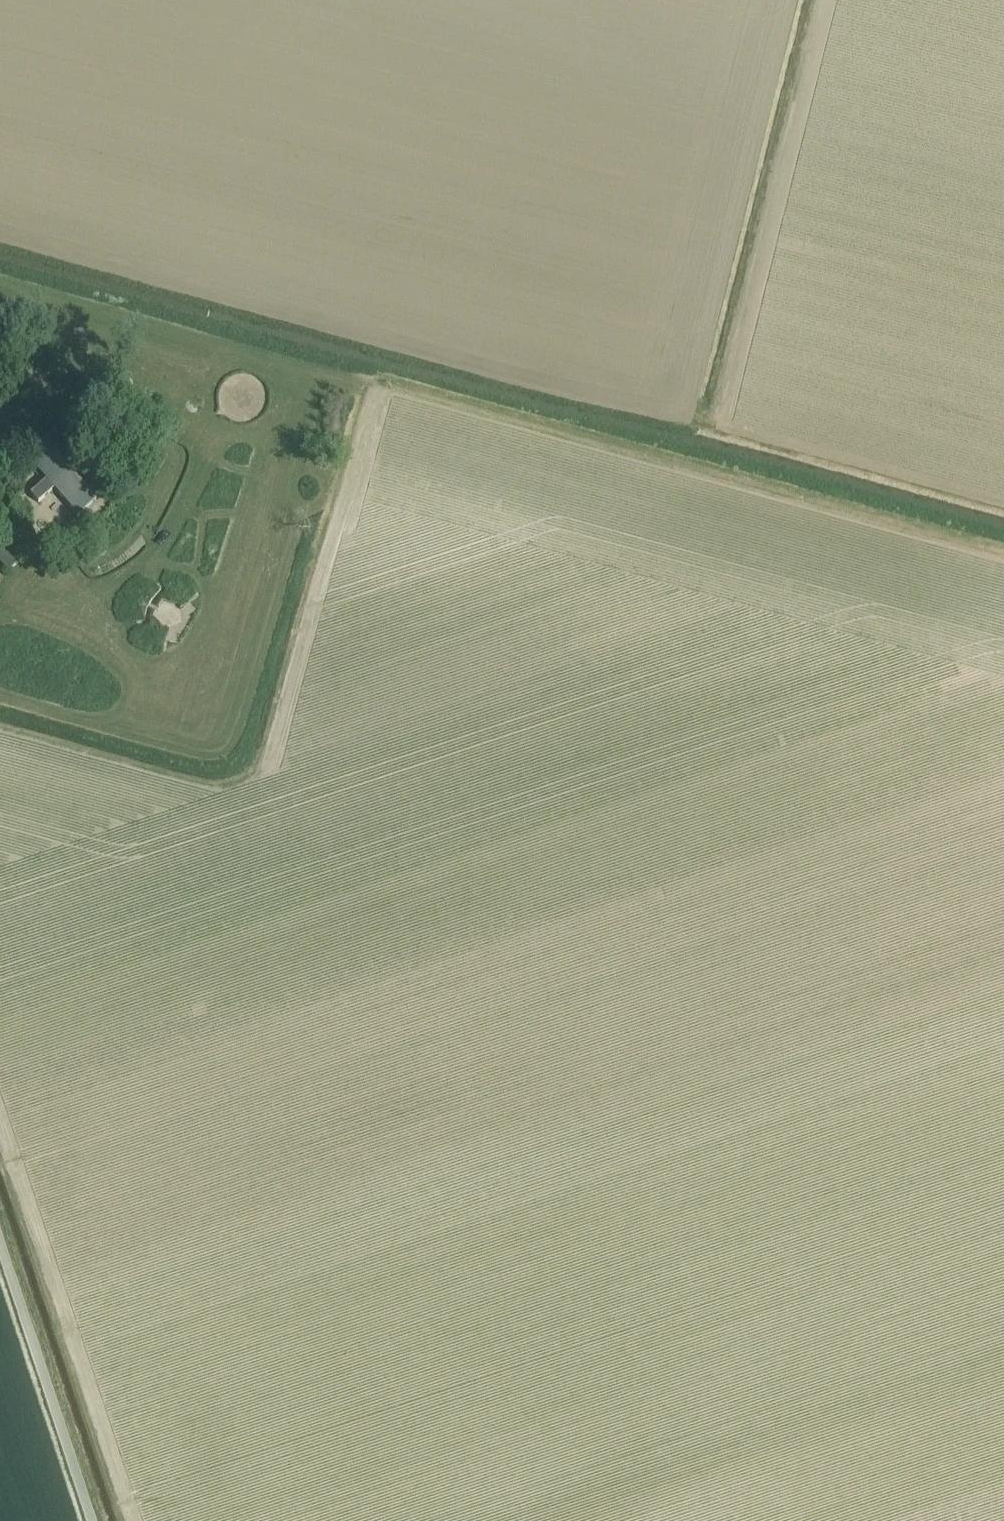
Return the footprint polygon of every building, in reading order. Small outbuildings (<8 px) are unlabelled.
[(77,515),(95,499),(48,445),(29,461),(45,479),(29,493),(37,502),(53,488),(77,515)]
